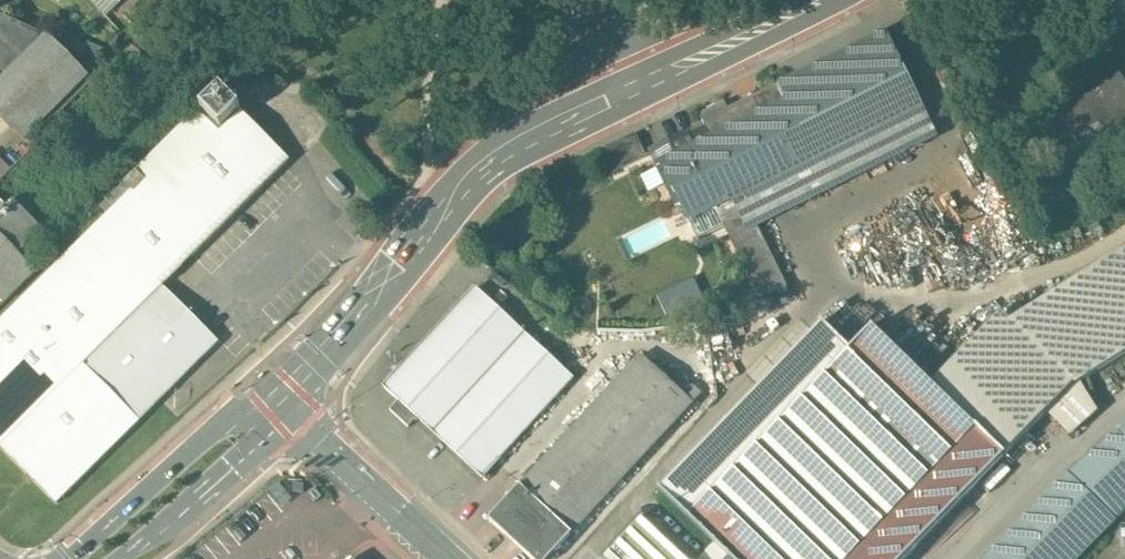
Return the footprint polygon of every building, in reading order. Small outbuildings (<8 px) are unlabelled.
[(106,16),(120,3),(118,0),(91,0),(106,16)] [(884,28),(775,84),(813,159),(923,104),(884,28)] [(0,83),(0,114),(24,138),(87,75),(47,36),(0,83)] [(703,124),(739,196),(813,159),(775,84),(728,108),(724,99),(697,112),(703,124)] [(216,86),(198,105),(219,126),(238,106),(216,86)] [(189,111),(97,202),(106,212),(0,318),(0,407),(18,425),(0,442),(0,446),(56,501),(218,339),(163,284),(220,227),(229,236),(242,222),(232,212),(268,177),(236,144),(174,205),(157,189),(212,134),(189,111)] [(703,124),(648,152),(656,167),(660,165),(688,220),(713,207),(722,225),(742,215),(733,199),(739,196),(703,124)] [(15,167),(0,151),(0,181),(15,167)] [(0,211),(0,234),(14,249),(37,227),(11,200),(0,211)] [(779,273),(751,220),(726,233),(753,286),(779,273)] [(33,270),(14,249),(0,234),(0,303),(33,270)] [(1072,383),(1124,351),(1124,248),(1025,311),(1016,299),(999,312),(1072,383)] [(406,426),(416,414),(482,475),(572,376),(476,286),(383,385),(397,399),(388,410),(406,426)] [(725,558),(902,558),(1048,408),(1072,383),(999,312),(930,382),(869,328),(848,350),(821,324),(658,490),(727,557),(725,558)] [(488,515),(532,558),(545,558),(700,392),(674,364),(664,375),(640,353),(488,515)] [(1093,410),(1072,383),(1048,408),(1075,431),(1093,410)] [(0,407),(0,442),(18,425),(0,407)] [(1060,477),(981,558),(1073,558),(1124,506),(1124,420),(1060,477)] [(600,558),(686,558),(639,516),(600,558)]
